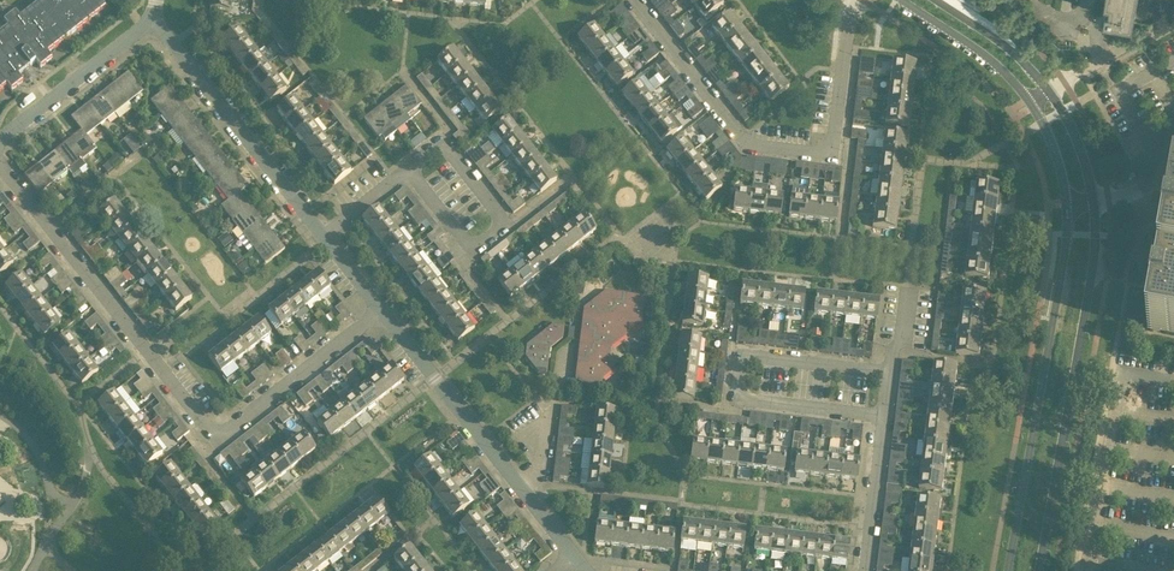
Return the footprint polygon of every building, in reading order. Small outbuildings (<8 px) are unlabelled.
[(6,85),(11,91),(23,82),(18,76),(35,63),(35,62),(40,68),(52,59),(47,53),(105,8),(99,0),(91,0),(90,1),(90,0),(43,0),(30,11),(20,18),(15,12),(3,22),(8,27),(0,34),(0,90),(6,85)] [(210,9),(231,12),(232,0),(211,0),(210,9)] [(659,15),(671,5),(667,0),(663,0),(654,7),(659,15)] [(688,13),(701,28),(707,23),(705,19),(716,10),(723,5),(718,0),(702,0),(694,6),(695,7),(688,13)] [(1109,6),(1106,5),(1104,16),(1133,21),(1137,0),(1110,0),(1109,6)] [(627,12),(622,6),(621,5),(609,14),(615,21),(627,12)] [(677,12),(671,5),(659,15),(665,21),(677,12)] [(711,28),(721,41),(739,27),(729,14),(711,28)] [(263,16),(258,20),(264,28),(269,24),(263,16)] [(674,23),(669,27),(678,39),(684,35),(686,33),(676,21),(674,23)] [(623,31),(628,39),(640,29),(635,22),(623,31)] [(270,35),(275,31),(269,24),(264,28),(270,35)] [(577,38),(587,51),(604,38),(593,25),(577,38)] [(749,39),(739,27),(721,41),(731,53),(749,39)] [(222,40),(232,53),(248,40),(238,28),(222,40)] [(646,36),(640,29),(628,39),(634,46),(646,36)] [(604,38),(587,51),(597,63),(613,50),(618,45),(610,34),(604,38)] [(698,39),(686,49),(692,56),(704,47),(698,39)] [(741,65),(759,51),(749,39),(731,53),(741,65)] [(248,40),(232,53),(241,65),(257,52),(248,40)] [(282,40),(277,44),(283,52),(288,48),(282,40)] [(613,50),(597,63),(606,75),(623,62),(629,57),(628,55),(620,46),(614,51),(613,50)] [(647,63),(660,53),(654,46),(642,56),(647,63)] [(257,52),(241,65),(251,77),(267,65),(273,60),(264,48),(258,53),(257,52)] [(288,48),(283,52),(289,59),(294,55),(288,48)] [(437,61),(438,62),(447,74),(463,61),(453,49),(437,61)] [(768,63),(759,51),(741,65),(750,77),(768,63)] [(700,66),(706,73),(718,64),(712,57),(700,66)] [(860,58),(858,73),(873,75),(875,60),(860,58)] [(463,61),(447,74),(456,86),(473,73),(463,61)] [(659,78),(671,69),(666,61),(654,71),(659,78)] [(892,61),(892,62),(890,77),(913,80),(915,64),(892,61)] [(623,62),(606,75),(616,88),(632,75),(623,62)] [(760,90),(778,76),(768,63),(750,77),(760,90)] [(307,72),(301,64),(296,69),(302,76),(307,72)] [(723,71),(718,64),(706,73),(711,80),(723,71)] [(267,65),(251,77),(260,89),(276,77),(267,65)] [(114,83),(129,102),(143,91),(128,72),(114,83)] [(473,73),(456,86),(466,98),(482,85),(473,73)] [(788,89),(778,76),(760,90),(770,103),(788,89)] [(276,77),(260,89),(270,102),(286,89),(276,77)] [(913,80),(890,77),(888,92),(912,95),(913,80)] [(667,88),(673,95),(685,86),(679,78),(667,88)] [(420,83),(426,91),(431,87),(425,79),(420,83)] [(857,80),(856,89),(872,91),(873,82),(857,80)] [(719,91),(725,98),(737,88),(731,81),(719,91)] [(311,88),(316,93),(321,89),(317,85),(315,82),(309,86),(311,88)] [(622,95),(632,107),(648,95),(638,82),(622,95)] [(114,113),(129,102),(114,83),(100,94),(114,113)] [(407,85),(392,97),(407,116),(421,104),(407,85)] [(482,85),(466,98),(475,110),(491,97),(482,85)] [(162,115),(181,100),(169,86),(151,100),(162,115)] [(690,93),(685,86),(673,95),(678,102),(690,93)] [(432,98),(437,94),(431,87),(426,91),(432,98)] [(743,96),(737,88),(725,98),(731,105),(743,96)] [(856,89),(855,98),(870,100),(872,91),(856,89)] [(912,95),(888,92),(886,108),(910,111),(912,95)] [(100,124),(114,113),(100,94),(85,105),(100,124)] [(648,95),(632,107),(641,119),(657,107),(648,95)] [(392,97),(378,108),(396,131),(411,120),(407,116),(392,97)] [(491,97),(475,110),(485,123),(501,110),(491,97)] [(276,110),(286,123),(302,111),(293,98),(276,110)] [(334,106),(328,99),(323,103),(329,110),(334,106)] [(192,114),(181,100),(162,115),(173,129),(192,114)] [(439,107),(445,115),(450,111),(444,103),(439,107)] [(704,110),(698,103),(686,112),(692,119),(704,110)] [(855,104),(853,120),(868,122),(869,113),(860,112),(861,105),(855,104)] [(86,135),(100,124),(85,105),(71,117),(81,130),(82,130),(86,135)] [(329,110),(335,118),(340,114),(334,106),(329,110)] [(744,122),(756,113),(751,106),(739,115),(744,122)] [(667,119),(657,107),(641,119),(651,132),(667,119)] [(363,119),(369,126),(378,138),(381,136),(385,140),(396,131),(378,108),(363,119)] [(910,111),(886,108),(884,124),(908,127),(910,111)] [(308,117),(302,111),(286,123),(296,135),(312,123),(308,117)] [(445,115),(449,121),(451,122),(456,118),(450,111),(445,115)] [(192,114),(173,129),(185,143),(203,129),(192,114)] [(667,119),(651,132),(661,144),(681,128),(671,115),(667,119)] [(501,144),(518,131),(508,118),(491,131),(501,144)] [(704,135),(716,125),(710,118),(698,127),(704,135)] [(296,135),(305,147),(321,135),(312,123),(296,135)] [(347,123),(342,127),(348,134),(353,130),(347,123)] [(428,127),(421,133),(426,139),(433,134),(428,127)] [(452,136),(453,137),(458,144),(470,134),(465,127),(458,132),(452,136)] [(214,143),(203,129),(185,143),(196,157),(214,143)] [(82,130),(81,130),(67,141),(82,160),(97,148),(86,135),(82,130)] [(353,130),(348,134),(354,142),(359,138),(353,130)] [(851,139),(858,140),(866,141),(867,131),(852,130),(851,139)] [(511,156),(527,143),(518,131),(501,144),(511,156)] [(881,149),(905,151),(907,135),(883,133),(881,149)] [(331,147),(321,135),(305,147),(315,160),(331,147)] [(711,144),(717,152),(729,142),(724,135),(711,144)] [(666,151),(676,164),(693,151),(683,139),(666,151)] [(67,141),(53,152),(68,171),(72,176),(86,165),(82,160),(67,141)] [(735,149),(729,142),(717,152),(723,159),(735,149)] [(214,143),(196,157),(207,172),(225,157),(214,143)] [(467,144),(462,148),(475,165),(487,156),(494,150),(489,143),(475,154),(467,144)] [(520,168),(537,155),(527,143),(511,156),(520,168)] [(135,144),(128,149),(133,155),(140,150),(135,144)] [(315,160),(324,172),(340,159),(331,147),(315,160)] [(372,155),(366,147),(361,151),(367,159),(372,155)] [(398,149),(393,153),(397,159),(403,155),(398,149)] [(879,164),(903,167),(905,151),(881,149),(879,164)] [(693,151),(676,164),(686,176),(702,163),(693,151)] [(724,161),(730,168),(742,159),(737,151),(724,161)] [(54,182),(68,171),(53,152),(39,163),(54,182)] [(530,180),(546,168),(537,155),(520,168),(530,180)] [(159,156),(152,161),(157,166),(163,161),(159,156)] [(493,163),(487,156),(475,165),(481,172),(493,163)] [(237,171),(225,157),(207,172),(218,186),(237,171)] [(744,172),(754,173),(755,158),(747,157),(744,172)] [(765,159),(755,158),(754,173),(763,174),(765,159)] [(350,172),(340,159),(324,172),(334,185),(350,172)] [(785,176),(787,161),(777,160),(775,175),(785,176)] [(54,183),(54,182),(39,163),(24,175),(39,194),(54,183)] [(108,163),(102,168),(107,174),(113,170),(108,163)] [(702,163),(686,176),(695,188),(712,175),(702,163)] [(800,178),(809,179),(811,164),(802,163),(800,178)] [(820,165),(811,164),(809,179),(818,180),(820,165)] [(878,180),(901,182),(903,167),(879,164),(878,180)] [(831,182),(839,183),(840,183),(842,168),(833,167),(831,182)] [(530,180),(540,193),(556,180),(546,168),(530,180)] [(237,171),(218,186),(229,200),(240,192),(248,186),(237,171)] [(488,182),(494,189),(506,180),(501,173),(488,182)] [(712,175),(695,188),(705,201),(721,188),(712,175)] [(512,187),(506,180),(494,189),(500,197),(512,187)] [(876,195),(899,198),(901,182),(878,180),(876,195)] [(1001,185),(978,182),(976,198),(999,201),(1001,185)] [(751,192),(749,212),(764,214),(767,194),(768,186),(752,184),(751,192)] [(577,199),(582,194),(575,185),(570,190),(577,199)] [(406,186),(394,196),(400,203),(412,193),(406,186)] [(749,212),(751,192),(735,190),(733,210),(749,212)] [(251,206),(240,192),(229,200),(221,206),(233,220),(251,206)] [(65,198),(70,204),(76,200),(71,194),(65,198)] [(767,194),(764,214),(780,216),(783,196),(767,194)] [(874,211),(897,213),(899,198),(876,195),(874,211)] [(513,214),(525,204),(520,197),(507,206),(513,214)] [(561,197),(553,203),(558,208),(565,202),(561,197)] [(804,219),(807,199),(791,197),(788,217),(804,219)] [(967,197),(965,213),(974,214),(997,216),(999,201),(976,198),(967,197)] [(820,221),(822,201),(807,199),(804,219),(820,221)] [(98,213),(99,214),(108,226),(124,213),(114,200),(98,213)] [(820,221),(836,223),(838,202),(822,201),(820,221)] [(425,210),(420,203),(407,213),(413,220),(425,210)] [(553,203),(546,209),(550,214),(558,208),(553,203)] [(262,220),(251,206),(233,220),(244,234),(262,220)] [(372,232),(388,220),(378,207),(362,220),(372,232)] [(431,218),(425,210),(413,220),(419,227),(431,218)] [(9,227),(21,218),(15,211),(3,220),(9,227)] [(872,227),(895,229),(897,213),(874,211),(872,227)] [(124,213),(108,226),(118,238),(134,225),(124,213)] [(198,217),(202,222),(206,219),(202,214),(198,217)] [(570,224),(583,240),(595,231),(583,214),(570,224)] [(997,216),(974,214),(972,229),(995,232),(997,216)] [(388,220),(372,232),(381,245),(397,232),(403,228),(404,227),(395,215),(388,220)] [(537,216),(529,222),(533,227),(541,221),(537,216)] [(27,225),(21,218),(9,227),(15,234),(27,225)] [(255,249),(273,234),(262,220),(244,234),(255,249)] [(529,222),(522,228),(526,233),(533,227),(529,222)] [(1173,227),(1165,226),(1163,237),(1161,237),(1151,243),(1147,263),(1154,276),(1164,278),(1162,288),(1156,287),(1154,294),(1156,299),(1155,305),(1151,330),(1173,334),(1173,223),(1173,227)] [(558,234),(571,250),(583,240),(570,224),(558,234)] [(134,225),(118,238),(127,250),(143,237),(134,225)] [(71,236),(77,243),(89,233),(83,226),(71,236)] [(432,244),(438,239),(444,235),(438,227),(426,237),(432,244)] [(995,232),(972,229),(970,245),(993,247),(995,232)] [(391,257),(407,244),(397,232),(381,245),(391,257)] [(219,240),(224,248),(233,241),(227,234),(219,240)] [(285,248),(273,234),(255,249),(266,263),(285,248)] [(546,243),(559,259),(571,250),(558,234),(546,243)] [(28,252),(40,242),(34,235),(22,244),(28,252)] [(512,235),(505,241),(509,246),(516,240),(512,235)] [(143,237),(127,250),(137,262),(153,250),(143,237)] [(505,241),(497,246),(501,252),(509,246),(505,241)] [(85,253),(90,260),(102,250),(97,243),(85,253)] [(534,253),(547,269),(559,259),(546,243),(534,253)] [(416,256),(407,244),(391,257),(400,269),(416,256)] [(442,244),(437,248),(443,255),(448,251),(442,244)] [(991,263),(993,247),(970,245),(968,260),(991,263)] [(90,260),(96,267),(108,258),(102,250),(90,260)] [(153,250),(137,262),(146,275),(163,262),(153,250)] [(3,251),(0,253),(0,274),(13,264),(3,251)] [(454,259),(448,251),(443,255),(436,260),(443,269),(450,264),(449,263),(454,259)] [(43,270),(55,261),(49,253),(37,263),(43,270)] [(232,257),(236,263),(242,258),(238,253),(232,257)] [(522,262),(535,278),(547,269),(534,253),(522,262)] [(485,265),(492,259),(488,254),(481,260),(485,265)] [(410,281),(426,268),(416,256),(400,269),(410,281)] [(991,263),(968,260),(966,276),(989,279),(991,263)] [(163,262),(146,275),(156,287),(172,274),(163,262)] [(249,267),(245,262),(238,267),(242,272),(249,267)] [(510,271),(522,288),(535,278),(522,262),(510,271)] [(104,277),(109,284),(121,275),(116,267),(104,277)] [(435,280),(426,268),(410,281),(419,293),(435,280)] [(456,272),(462,280),(467,275),(461,268),(456,272)] [(318,297),(330,288),(331,287),(318,270),(305,280),(318,297)] [(56,287),(68,278),(63,271),(50,280),(56,287)] [(497,281),(510,298),(522,288),(510,271),(497,281)] [(6,286),(16,299),(32,287),(22,274),(6,286)] [(172,274),(156,287),(166,299),(182,286),(172,274)] [(109,284),(115,291),(127,282),(121,275),(109,284)] [(473,283),(467,275),(462,280),(468,287),(473,283)] [(706,295),(708,280),(708,279),(687,277),(685,293),(706,295)] [(74,285),(68,278),(56,287),(62,294),(74,285)] [(318,297),(305,280),(293,290),(306,306),(318,297)] [(429,305),(445,293),(435,280),(419,293),(429,305)] [(758,286),(742,284),(739,304),(755,306),(758,286)] [(182,286),(166,299),(176,312),(192,299),(182,286)] [(575,293),(582,295),(584,287),(576,286),(575,293)] [(773,287),(758,286),(755,306),(771,308),(773,287)] [(32,287),(16,299),(25,311),(41,299),(32,287)] [(771,308),(786,310),(788,289),(773,287),(771,308)] [(804,291),(788,289),(786,310),(802,312),(804,291)] [(306,306),(293,290),(281,299),(294,316),(306,306)] [(573,384),(574,384),(600,388),(601,373),(612,365),(614,365),(616,368),(617,367),(608,356),(610,342),(621,334),(624,333),(630,328),(631,326),(642,318),(645,296),(603,291),(603,297),(588,309),(582,308),(573,384)] [(962,307),(985,310),(987,293),(964,291),(962,307)] [(123,301),(128,308),(140,299),(135,292),(123,301)] [(475,296),(481,304),(486,300),(480,292),(475,296)] [(829,315),(832,294),(816,292),(813,313),(829,315)] [(454,305),(445,293),(429,305),(438,317),(454,305)] [(704,305),(706,295),(685,293),(683,308),(704,311),(711,311),(711,305),(704,305)] [(844,317),(847,296),(832,294),(829,315),(844,317)] [(75,312),(87,302),(81,295),(70,304),(75,312)] [(860,319),(862,298),(847,296),(844,317),(860,319)] [(860,319),(876,320),(878,300),(862,298),(860,319)] [(41,299),(25,311),(35,323),(51,311),(41,299)] [(128,308),(134,315),(146,306),(140,299),(128,308)] [(294,316),(281,299),(268,309),(281,326),(294,316)] [(492,307),(486,300),(481,304),(487,311),(492,307)] [(344,321),(350,315),(351,315),(342,303),(334,309),(344,321)] [(448,329),(464,317),(454,305),(438,317),(448,329)] [(960,322),(984,325),(985,310),(962,307),(960,322)] [(702,326),(704,311),(683,308),(681,324),(702,326)] [(51,311),(35,323),(44,336),(60,324),(51,311)] [(90,330),(102,321),(96,313),(84,323),(90,330)] [(154,316),(142,325),(147,332),(148,332),(160,323),(154,316)] [(258,317),(245,327),(258,344),(271,334),(258,317)] [(327,334),(334,328),(325,317),(318,322),(327,334)] [(474,329),(464,317),(448,329),(458,342),(474,329)] [(327,334),(318,322),(310,328),(320,340),(327,334)] [(959,338),(982,341),(984,325),(960,322),(959,338)] [(552,325),(526,345),(525,357),(535,370),(547,371),(549,348),(562,338),(564,326),(552,325)] [(246,353),(258,344),(245,327),(233,337),(246,353)] [(737,328),(736,343),(745,344),(747,329),(737,328)] [(757,345),(766,346),(768,331),(759,330),(757,345)] [(115,338),(110,331),(98,340),(103,347),(115,338)] [(766,346),(776,347),(777,332),(768,331),(766,346)] [(53,347),(63,359),(78,347),(69,334),(53,347)] [(790,334),(788,349),(797,350),(799,335),(790,334)] [(678,351),(698,354),(700,338),(680,335),(678,351)] [(293,341),(303,353),(310,347),(301,336),(293,341)] [(811,336),(809,351),(819,352),(820,337),(811,336)] [(234,363),(246,353),(233,337),(221,346),(234,363)] [(369,337),(368,338),(362,343),(371,355),(378,350),(369,337)] [(121,345),(115,338),(103,347),(109,354),(121,345)] [(957,354),(980,357),(982,341),(959,338),(957,354)] [(831,354),(840,355),(842,340),(833,339),(831,354)] [(840,355),(849,356),(851,341),(842,340),(840,355)] [(643,353),(648,348),(643,342),(637,347),(643,353)] [(863,342),(861,358),(871,359),(873,343),(863,342)] [(221,372),(234,363),(221,346),(208,356),(221,372)] [(78,347),(63,359),(72,371),(88,359),(78,347)] [(275,356),(284,367),(291,362),(282,350),(275,356)] [(345,357),(354,369),(361,363),(352,351),(345,357)] [(676,366),(696,369),(698,354),(678,351),(676,366)] [(345,357),(337,362),(347,374),(354,369),(345,357)] [(88,359),(72,371),(82,384),(98,371),(88,359)] [(903,360),(903,362),(902,369),(917,371),(918,362),(903,360)] [(267,381),(274,375),(265,363),(258,369),(267,381)] [(956,382),(958,366),(935,363),(933,379),(956,382)] [(379,375),(391,391),(404,381),(391,366),(379,375)] [(674,382),(694,384),(696,369),(676,366),(674,382)] [(267,381),(258,369),(251,375),(260,387),(267,381)] [(320,376),(330,388),(337,382),(327,370),(320,376)] [(379,401),(391,391),(379,375),(367,385),(379,401)] [(151,383),(146,376),(133,386),(139,393),(151,383)] [(320,376),(313,381),(323,393),(330,388),(320,376)] [(956,382),(933,379),(931,395),(954,398),(956,382)] [(243,400),(250,394),(241,382),(233,388),(234,389),(243,400)] [(672,398),(692,400),(694,384),(674,382),(672,398)] [(899,391),(914,393),(915,384),(900,382),(899,391)] [(157,390),(151,383),(139,393),(145,400),(157,390)] [(367,410),(379,401),(367,385),(355,394),(367,410)] [(349,387),(337,397),(342,404),(355,419),(367,410),(355,394),(349,387)] [(313,401),(303,389),(296,395),(306,407),(313,401)] [(899,391),(898,400),(913,402),(914,393),(899,391)] [(114,392),(98,405),(108,417),(124,404),(114,392)] [(954,398),(931,395),(929,410),(952,413),(954,398)] [(170,408),(164,400),(153,410),(158,417),(170,408)] [(124,404),(108,417),(117,429),(134,417),(124,404)] [(343,429),(355,419),(342,404),(330,413),(343,429)] [(577,407),(561,406),(560,415),(575,416),(577,407)] [(290,419),(281,407),(274,412),(283,424),(290,419)] [(176,415),(170,408),(158,417),(164,424),(176,415)] [(594,425),(614,427),(616,411),(596,409),(594,425)] [(952,413),(929,410),(927,426),(950,429),(952,413)] [(750,412),(749,419),(748,425),(748,427),(757,428),(759,413),(750,412)] [(330,439),(343,429),(330,413),(318,423),(330,439)] [(759,413),(757,428),(766,429),(768,414),(759,413)] [(895,422),(910,424),(911,415),(896,413),(895,422)] [(768,414),(766,429),(772,430),(774,415),(768,414)] [(788,432),(790,417),(780,416),(778,431),(788,432)] [(134,417),(117,429),(127,441),(143,429),(134,417)] [(809,435),(810,419),(801,418),(799,433),(809,435)] [(256,426),(266,438),(273,432),(263,420),(256,426)] [(832,422),(823,421),(821,436),(830,437),(832,422)] [(832,422),(830,437),(839,438),(841,423),(832,422)] [(895,422),(894,431),(909,433),(910,424),(895,422)] [(177,441),(183,437),(189,432),(183,425),(172,434),(177,441)] [(592,440),(613,442),(614,427),(594,425),(592,440)] [(852,440),(861,441),(863,426),(853,425),(852,440)] [(256,426),(249,431),(259,443),(266,438),(256,426)] [(950,429),(927,426),(925,441),(948,444),(950,429)] [(558,436),(573,438),(574,429),(559,427),(558,436)] [(143,429),(127,441),(136,453),(152,441),(143,429)] [(303,434),(290,444),(303,460),(315,450),(314,448),(320,444),(309,430),(303,434)] [(465,441),(459,434),(447,443),(452,450),(465,441)] [(794,434),(790,464),(795,464),(794,473),(810,475),(812,454),(800,453),(802,435),(794,434)] [(558,436),(557,445),(572,447),(573,438),(558,436)] [(708,442),(706,462),(721,464),(723,443),(713,442),(714,437),(709,436),(709,442),(708,442)] [(232,445),(241,457),(249,451),(239,439),(232,445)] [(590,455),(611,458),(613,442),(592,440),(590,455)] [(706,462),(708,442),(692,440),(690,460),(706,462)] [(152,441),(136,453),(146,466),(162,453),(152,441)] [(918,441),(916,456),(924,457),(947,460),(948,444),(925,441),(918,441)] [(736,465),(739,445),(723,443),(721,464),(736,465)] [(290,470),(303,460),(290,444),(278,454),(290,470)] [(892,453),(907,455),(908,446),(893,444),(892,453)] [(232,445),(225,450),(234,462),(241,457),(232,445)] [(754,447),(739,445),(736,465),(751,467),(754,447)] [(187,451),(193,459),(198,455),(192,447),(187,451)] [(767,469),(769,449),(754,447),(751,467),(767,469)] [(785,451),(769,449),(767,469),(783,471),(785,451)] [(478,458),(472,451),(460,461),(466,468),(478,458)] [(892,453),(891,462),(906,464),(907,455),(892,453)] [(278,479),(290,470),(278,454),(266,463),(278,479)] [(825,477),(827,456),(812,454),(810,475),(825,477)] [(588,470),(609,473),(611,458),(590,455),(588,470)] [(430,456),(415,468),(414,469),(424,481),(440,469),(430,456)] [(840,479),(842,458),(827,456),(825,477),(840,479)] [(554,467),(569,469),(570,460),(555,457),(554,467)] [(947,460),(924,457),(922,473),(945,475),(947,460)] [(483,466),(478,458),(466,468),(471,475),(483,466)] [(840,479),(856,480),(858,460),(842,458),(840,479)] [(266,488),(278,479),(266,463),(254,473),(266,488)] [(154,477),(164,489),(181,476),(171,464),(154,477)] [(206,476),(212,472),(206,464),(200,468),(206,476)] [(554,467),(553,476),(568,478),(569,469),(554,467)] [(440,469),(424,481),(433,494),(450,481),(440,469)] [(586,486),(607,489),(609,473),(588,470),(586,486)] [(217,479),(212,472),(206,476),(212,483),(217,479)] [(254,498),(266,488),(254,473),(241,482),(254,498)] [(945,475),(922,473),(920,489),(943,492),(945,475)] [(488,497),(500,488),(497,483),(491,475),(479,485),(485,492),(488,497)] [(904,477),(889,475),(888,484),(903,486),(904,477)] [(181,476),(164,489),(174,501),(190,489),(181,476)] [(450,481),(433,494),(443,506),(459,493),(450,481)] [(225,500),(231,496),(225,488),(219,492),(225,500)] [(190,489),(174,501),(183,513),(200,501),(190,489)] [(459,493),(443,506),(453,518),(469,506),(459,493)] [(902,495),(886,494),(885,503),(901,505),(902,495)] [(236,503),(231,496),(225,500),(231,507),(236,503)] [(514,504),(508,497),(496,507),(502,514),(514,504)] [(917,513),(940,516),(942,500),(919,497),(917,513)] [(364,508),(376,524),(389,514),(376,498),(364,508)] [(200,501),(183,513),(193,526),(209,513),(200,501)] [(519,512),(514,504),(502,514),(507,521),(519,512)] [(351,518),(364,534),(376,524),(364,508),(351,518)] [(209,513),(193,526),(203,538),(219,526),(209,513)] [(938,532),(940,516),(917,513),(915,529),(938,532)] [(460,527),(469,540),(486,527),(476,515),(460,527)] [(883,525),(898,527),(899,518),(884,516),(883,525)] [(339,527),(352,543),(364,534),(351,518),(339,527)] [(698,523),(682,521),(680,541),(696,543),(698,523)] [(533,529),(527,522),(515,531),(521,538),(533,529)] [(594,543),(610,545),(612,524),(596,523),(594,543)] [(698,523),(696,543),(711,545),(713,525),(698,523)] [(627,526),(612,524),(610,545),(625,547),(627,526)] [(711,545),(726,547),(729,526),(713,525),(711,545)] [(883,525),(882,534),(897,535),(898,527),(883,525)] [(625,547),(640,548),(643,528),(627,526),(625,547)] [(745,528),(729,526),(726,547),(742,549),(745,528)] [(327,537),(340,553),(352,543),(339,527),(327,537)] [(486,527),(469,540),(479,552),(495,539),(486,527)] [(658,530),(643,528),(640,548),(655,550),(658,530)] [(538,536),(533,529),(521,538),(526,545),(538,536)] [(936,547),(938,532),(915,529),(913,544),(936,547)] [(655,550),(671,552),(674,531),(658,530),(655,550)] [(769,552),(772,532),(756,530),(753,550),(769,552)] [(784,554),(787,534),(772,532),(769,552),(784,554)] [(800,556),(802,536),(787,534),(784,554),(800,556)] [(389,541),(393,546),(400,540),(396,535),(389,541)] [(815,558),(817,537),(802,536),(800,556),(815,558)] [(315,546),(328,562),(340,553),(327,537),(315,546)] [(830,560),(833,539),(817,537),(815,558),(830,560)] [(495,539),(479,552),(488,564),(505,552),(495,539)] [(830,560),(846,562),(849,541),(833,539),(830,560)] [(381,547),(385,552),(393,546),(389,541),(381,547)] [(934,563),(936,547),(913,544),(911,560),(934,563)] [(315,570),(317,570),(328,562),(315,546),(303,556),(315,570)] [(420,559),(410,546),(394,559),(403,570),(405,570),(420,559)] [(534,555),(540,562),(552,553),(546,546),(534,555)] [(879,556),(894,558),(895,549),(880,547),(879,556)] [(488,564),(494,570),(505,570),(514,564),(505,552),(488,564)] [(365,560),(369,565),(376,559),(372,554),(365,560)] [(296,570),(315,570),(303,556),(291,565),(296,570)] [(879,556),(878,565),(893,567),(894,558),(879,556)] [(420,559),(405,570),(430,570),(420,559)] [(357,566),(361,570),(369,565),(365,560),(357,566)] [(934,563),(911,560),(910,570),(933,570),(934,563)] [(679,561),(677,570),(687,570),(688,562),(679,561)]
